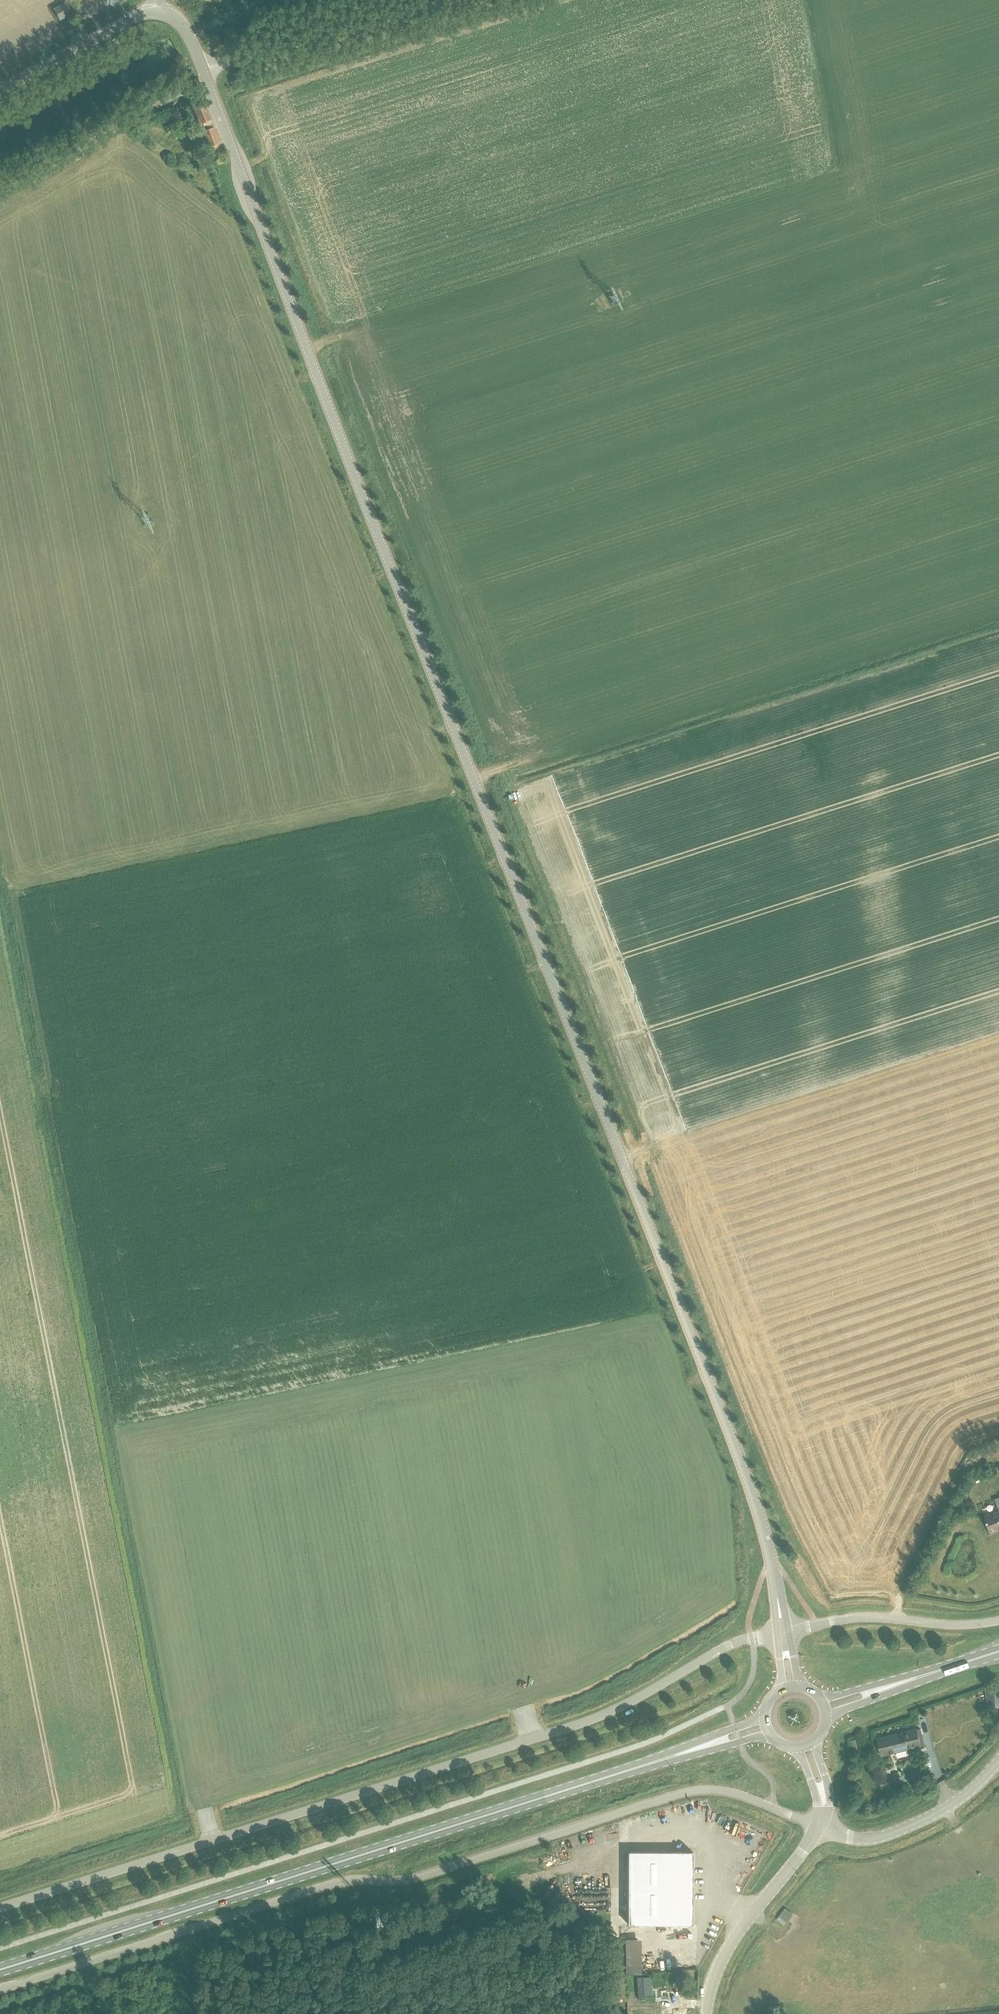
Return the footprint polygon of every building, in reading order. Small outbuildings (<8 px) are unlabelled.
[(54,9),(60,20),(73,13),(67,3),(54,9)] [(217,145),(221,144),(214,127),(213,128),(211,121),(212,120),(203,100),(192,104),(211,151),(219,148),(217,145)] [(985,1517),(991,1533),(998,1530),(998,1512),(985,1517)] [(986,1688),(988,1708),(998,1707),(998,1686),(986,1688)] [(917,1729),(878,1739),(882,1756),(921,1746),(925,1745),(921,1729),(917,1730),(917,1729)] [(857,1738),(850,1740),(854,1750),(860,1748),(857,1738)] [(896,1777),(880,1780),(882,1788),(898,1784),(896,1777)] [(743,1846),(748,1847),(751,1834),(746,1833),(743,1846)] [(629,1852),(628,1924),(693,1925),(693,1852),(629,1852)] [(785,1907),(776,1919),(784,1925),(793,1914),(785,1907)] [(640,1939),(625,1940),(626,1974),(641,1973),(640,1939)]
